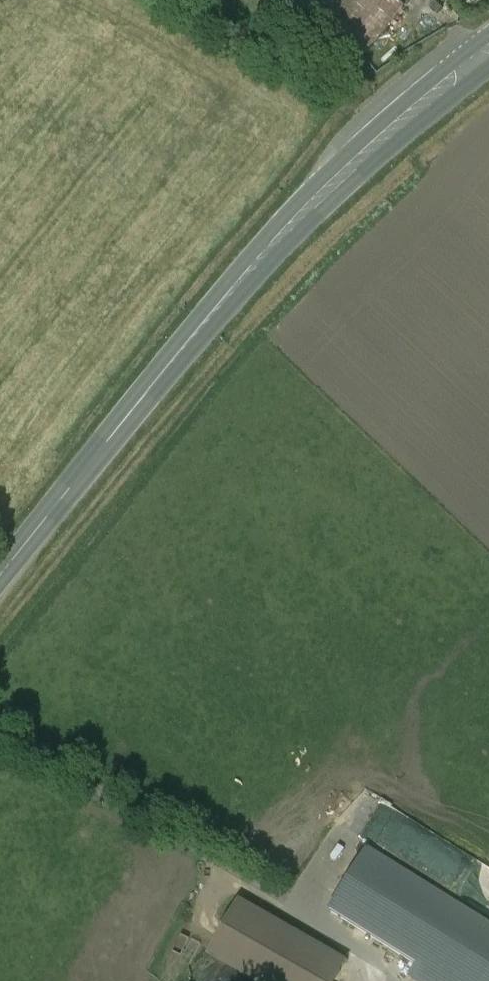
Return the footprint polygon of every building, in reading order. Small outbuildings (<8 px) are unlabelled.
[(329,15),(338,23),(322,45),(353,69),(403,7),(394,0),(341,0),(329,15)] [(321,20),(316,26),(322,30),(326,25),(321,20)] [(370,850),(331,913),(418,966),(442,980),(488,980),(488,924),(370,850)] [(239,903),(209,956),(253,980),(335,980),(345,964),(239,903)] [(418,966),(409,979),(413,980),(442,980),(418,966)]
